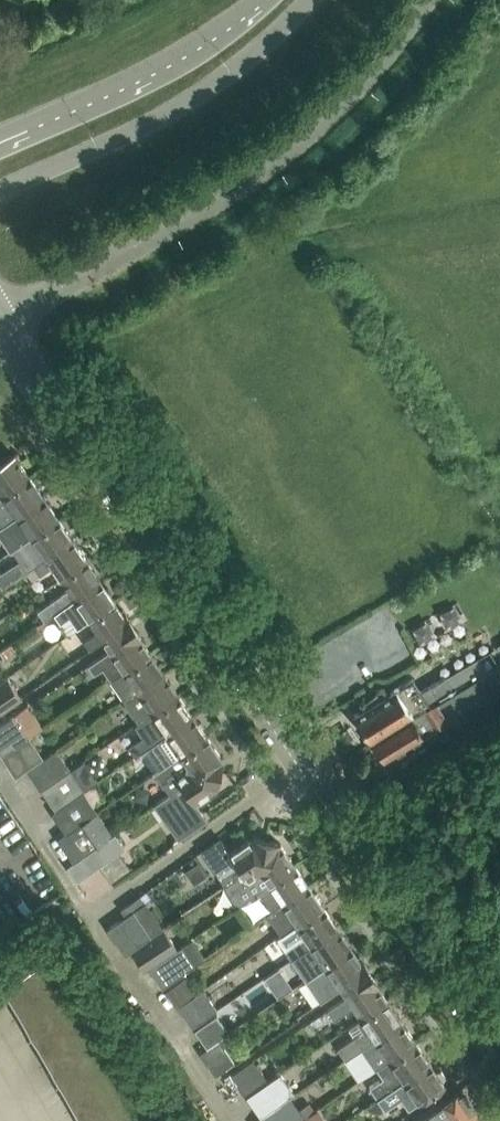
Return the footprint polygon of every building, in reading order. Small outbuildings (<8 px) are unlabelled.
[(29,476),(14,453),(0,460),(0,487),(5,494),(29,476)] [(44,497),(29,476),(5,494),(10,502),(0,508),(0,527),(44,497)] [(0,527),(0,537),(10,551),(13,548),(58,518),(44,497),(0,527)] [(0,572),(0,584),(2,587),(26,570),(72,539),(58,518),(13,548),(20,559),(0,572)] [(62,576),(86,559),(72,539),(26,570),(31,578),(53,563),(62,576)] [(100,580),(86,559),(62,576),(68,586),(37,606),(45,619),(54,613),(100,580)] [(114,600),(100,580),(54,613),(61,622),(69,616),(77,627),(90,618),(89,617),(114,600)] [(97,645),(132,621),(122,608),(120,609),(114,600),(89,617),(90,618),(99,631),(84,641),(90,649),(97,645)] [(103,654),(95,659),(100,668),(104,665),(111,676),(124,667),(148,650),(144,644),(146,642),(132,621),(97,645),(103,654)] [(126,698),(163,672),(148,650),(124,667),(111,676),(126,698)] [(499,694),(499,664),(449,694),(456,705),(485,688),(492,699),(499,694)] [(140,720),(178,694),(163,672),(126,698),(139,718),(140,720)] [(0,680),(0,712),(22,697),(7,675),(0,680)] [(366,706),(353,714),(370,739),(430,703),(436,699),(448,692),(455,688),(446,675),(422,690),(413,676),(386,693),(381,686),(363,702),(366,706)] [(140,751),(193,715),(178,694),(140,720),(139,718),(136,720),(144,732),(130,742),(135,752),(139,749),(140,751)] [(430,703),(370,739),(384,759),(448,720),(436,700),(436,699),(430,703)] [(13,714),(0,723),(0,752),(1,754),(31,733),(44,724),(31,703),(13,714)] [(161,767),(207,736),(193,715),(140,751),(147,760),(153,756),(160,766),(161,767)] [(46,755),(31,733),(1,754),(15,775),(26,768),(27,768),(46,755)] [(222,758),(207,736),(161,767),(160,766),(154,770),(163,784),(166,782),(193,765),(219,772),(222,758)] [(58,747),(46,755),(27,768),(41,788),(71,768),(58,747)] [(217,786),(219,772),(193,765),(166,782),(172,791),(165,796),(177,813),(167,820),(179,838),(187,833),(207,819),(194,801),(217,786)] [(85,789),(71,768),(41,788),(55,809),(55,810),(85,789)] [(98,810),(85,789),(55,810),(55,809),(51,812),(65,832),(81,821),(98,810)] [(96,844),(81,821),(65,832),(57,838),(73,862),(78,858),(77,856),(96,844)] [(259,872),(265,839),(252,836),(217,860),(227,874),(231,871),(235,875),(224,882),(228,887),(243,890),(256,881),(259,872)] [(105,837),(96,844),(77,856),(78,858),(87,872),(115,854),(105,837)] [(261,888),(296,866),(279,842),(265,839),(259,872),(256,881),(243,890),(228,887),(239,901),(261,888)] [(275,910),(310,886),(296,866),(261,888),(273,907),(275,910)] [(299,924),(324,906),(310,886),(275,910),(273,907),(269,910),(285,933),(299,924)] [(294,957),(338,927),(324,906),(299,924),(305,932),(286,946),(294,957)] [(151,936),(135,910),(108,927),(125,954),(131,949),(151,936)] [(327,964),(352,947),(338,927),(294,957),(300,965),(304,962),(312,974),(327,964)] [(164,928),(151,936),(131,949),(144,970),(177,948),(164,928)] [(342,998),(374,976),(368,966),(360,955),(358,956),(352,947),(327,964),(334,974),(315,986),(322,998),(335,989),(342,998)] [(181,973),(171,959),(152,971),(162,986),(181,973)] [(4,988),(58,1081),(89,1063),(35,970),(4,988)] [(384,990),(374,976),(342,998),(327,1008),(334,1018),(354,1004),(362,1017),(388,1000),(382,991),(384,990)] [(195,993),(183,977),(165,990),(176,1006),(195,993)] [(204,987),(196,993),(178,1005),(192,1026),(219,1007),(204,987)] [(362,1047),(401,1020),(388,1000),(362,1017),(367,1023),(339,1044),(348,1058),(363,1048),(362,1047)] [(217,1013),(213,1017),(194,1029),(206,1046),(219,1038),(229,1030),(217,1013)] [(401,1020),(362,1047),(363,1048),(376,1068),(377,1067),(416,1041),(401,1020)] [(234,1061),(219,1039),(219,1038),(206,1046),(207,1047),(200,1052),(215,1074),(234,1061)] [(378,1098),(430,1062),(416,1041),(377,1067),(384,1077),(370,1086),(378,1098)] [(268,1080),(253,1059),(231,1074),(246,1095),(268,1080)] [(445,1084),(430,1062),(378,1098),(369,1104),(377,1115),(402,1098),(409,1108),(445,1084)] [(280,1072),(268,1080),(246,1095),(260,1115),(290,1095),(294,1092),(280,1072)] [(475,1109),(461,1088),(413,1120),(458,1120),(475,1109)] [(290,1095),(260,1115),(264,1120),(295,1120),(304,1115),(290,1095)] [(458,1120),(484,1120),(475,1109),(458,1120)]
